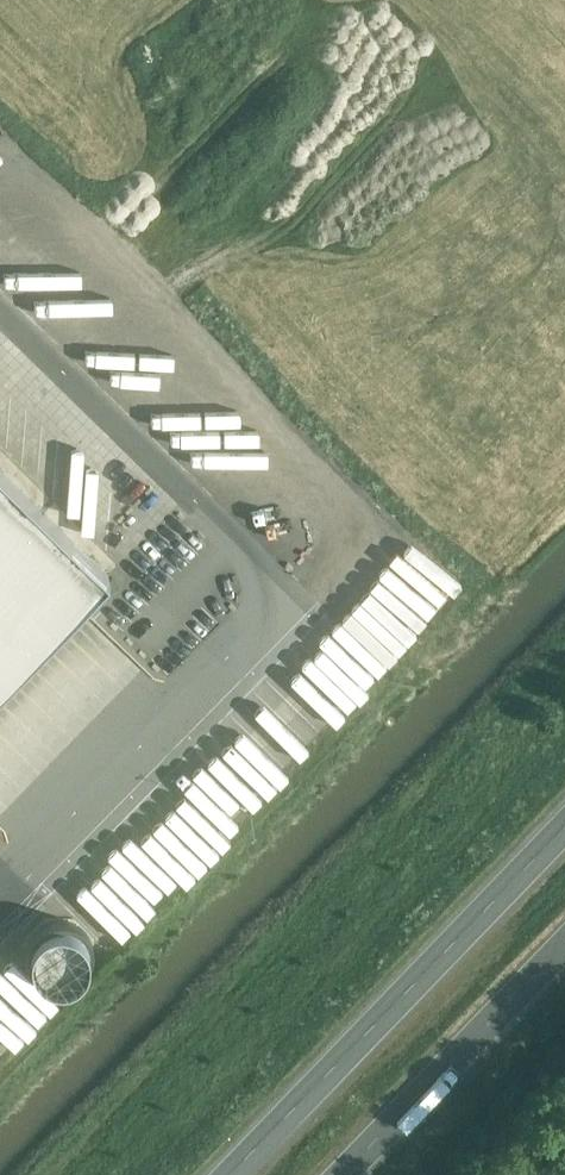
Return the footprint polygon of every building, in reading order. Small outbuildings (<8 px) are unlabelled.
[(23,398),(21,415),(34,417),(36,400),(23,398)] [(72,502),(74,435),(59,435),(59,421),(36,421),(34,486),(52,487),(51,501),(72,502)] [(131,512),(147,528),(174,500),(104,432),(85,452),(102,468),(96,475),(133,510),(131,512)] [(109,575),(0,469),(0,687),(109,575)] [(281,676),(337,719),(369,677),(314,634),(281,676)] [(159,673),(167,657),(154,651),(147,667),(159,673)] [(303,745),(325,718),(271,674),(249,701),(303,745)] [(167,779),(215,825),(250,788),(202,743),(167,779)] [(174,834),(193,811),(183,803),(164,826),(174,834)] [(145,909),(171,884),(124,834),(97,859),(145,909)] [(20,942),(21,958),(42,956),(41,940),(20,942)]
